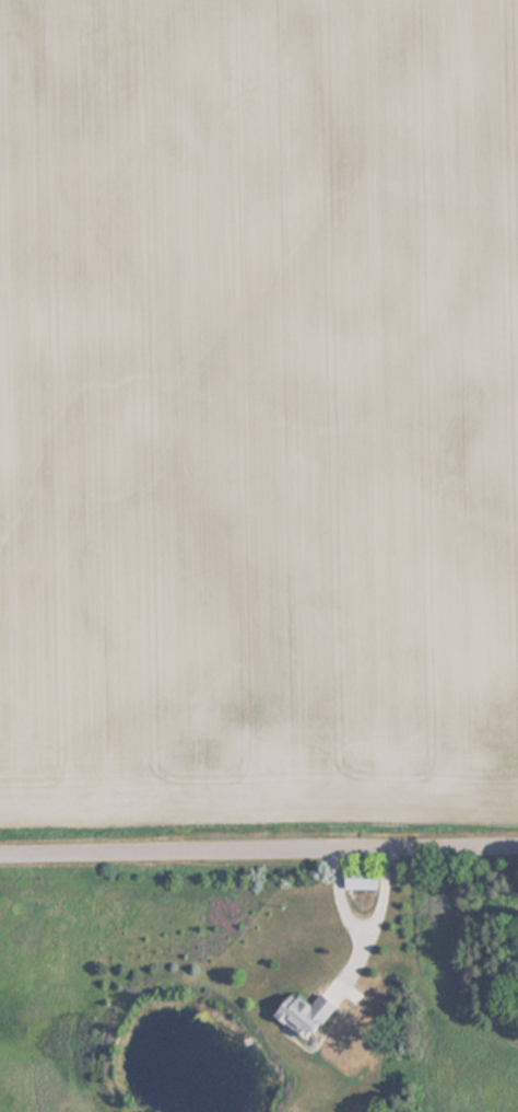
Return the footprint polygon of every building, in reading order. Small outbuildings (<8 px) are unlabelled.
[(306,1005),(292,991),(270,1013),(299,1043),(333,1009),(318,993),(306,1005)]
